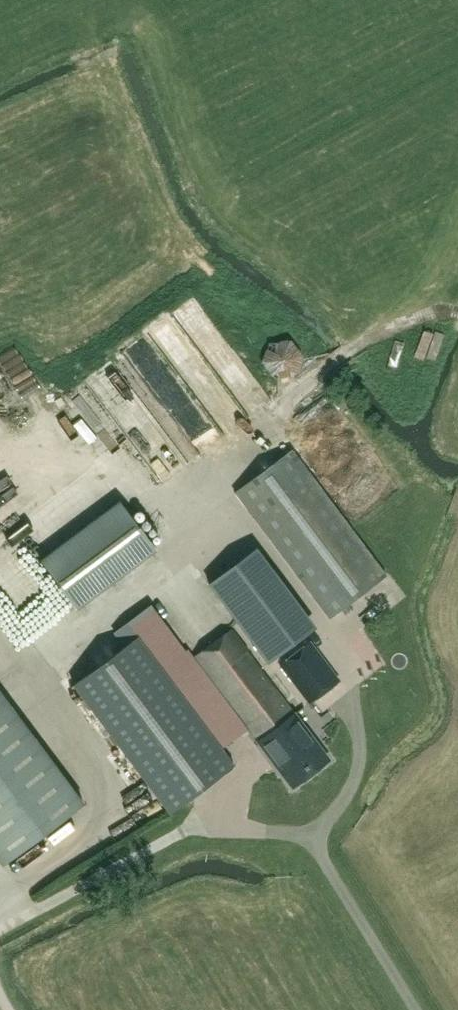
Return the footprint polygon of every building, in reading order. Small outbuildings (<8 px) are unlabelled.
[(138,347),(153,369),(163,362),(148,340),(138,347)] [(268,379),(299,378),(297,345),(267,346),(268,379)] [(0,380),(0,555),(102,478),(18,366),(0,380)] [(132,408),(113,370),(90,381),(108,419),(132,408)] [(330,618),(386,575),(292,449),(235,492),(330,618)] [(157,551),(120,503),(41,563),(78,610),(157,551)] [(268,663),(305,636),(245,556),(209,583),(268,663)] [(254,735),(291,709),(231,629),(193,657),(188,649),(185,650),(151,604),(114,631),(125,645),(73,684),(170,813),(234,765),(210,732),(237,712),(254,735)] [(313,700),(339,680),(323,660),(310,642),(281,664),(310,702),(313,700)] [(84,804),(0,692),(0,859),(4,864),(84,804)] [(380,714),(380,702),(367,702),(367,714),(380,714)] [(291,709),(254,735),(293,786),(329,759),(297,718),(291,709)]
